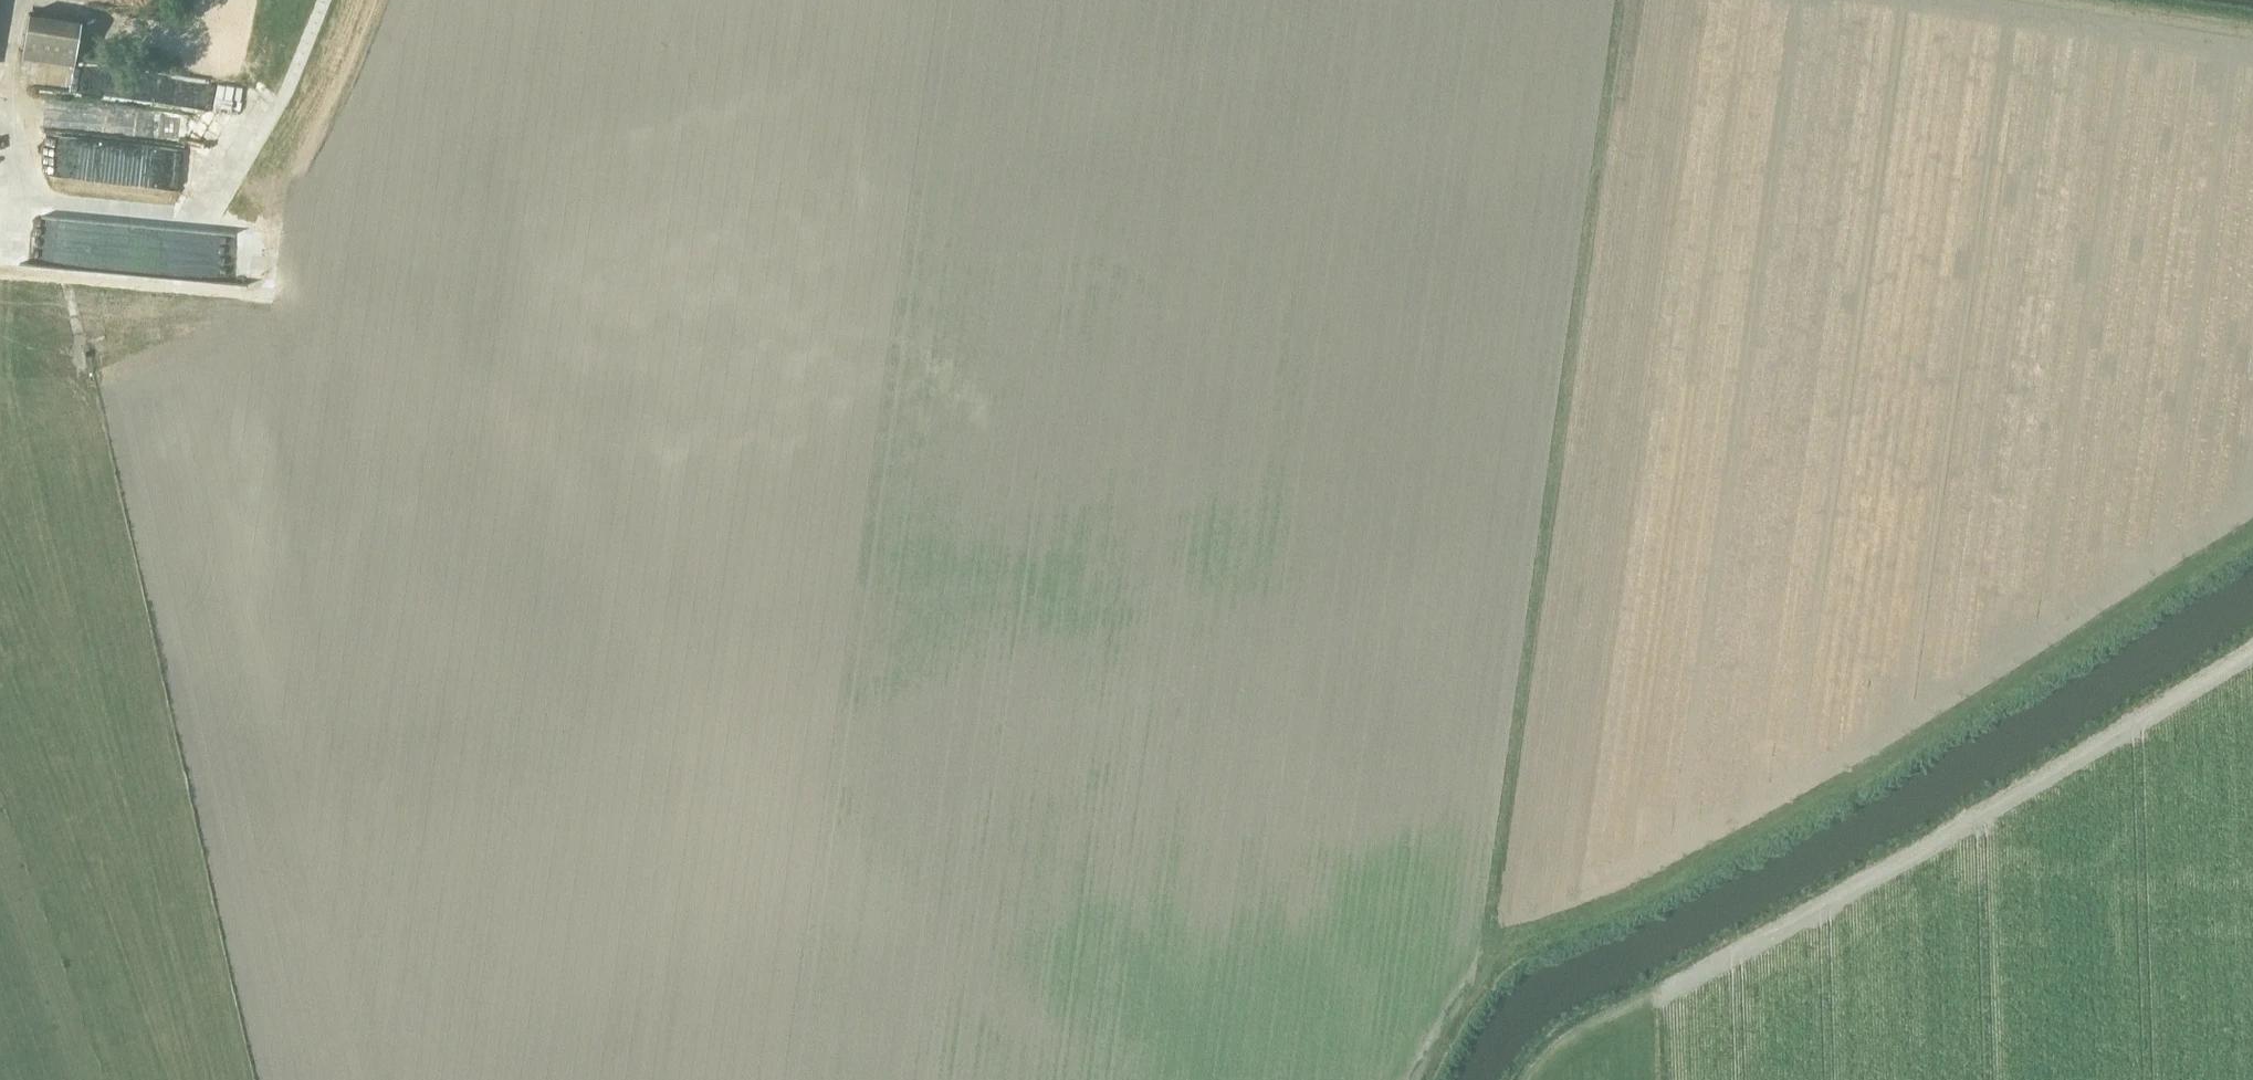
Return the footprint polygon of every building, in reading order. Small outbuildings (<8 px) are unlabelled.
[(82,19),(28,11),(21,57),(74,65),(82,19)]
